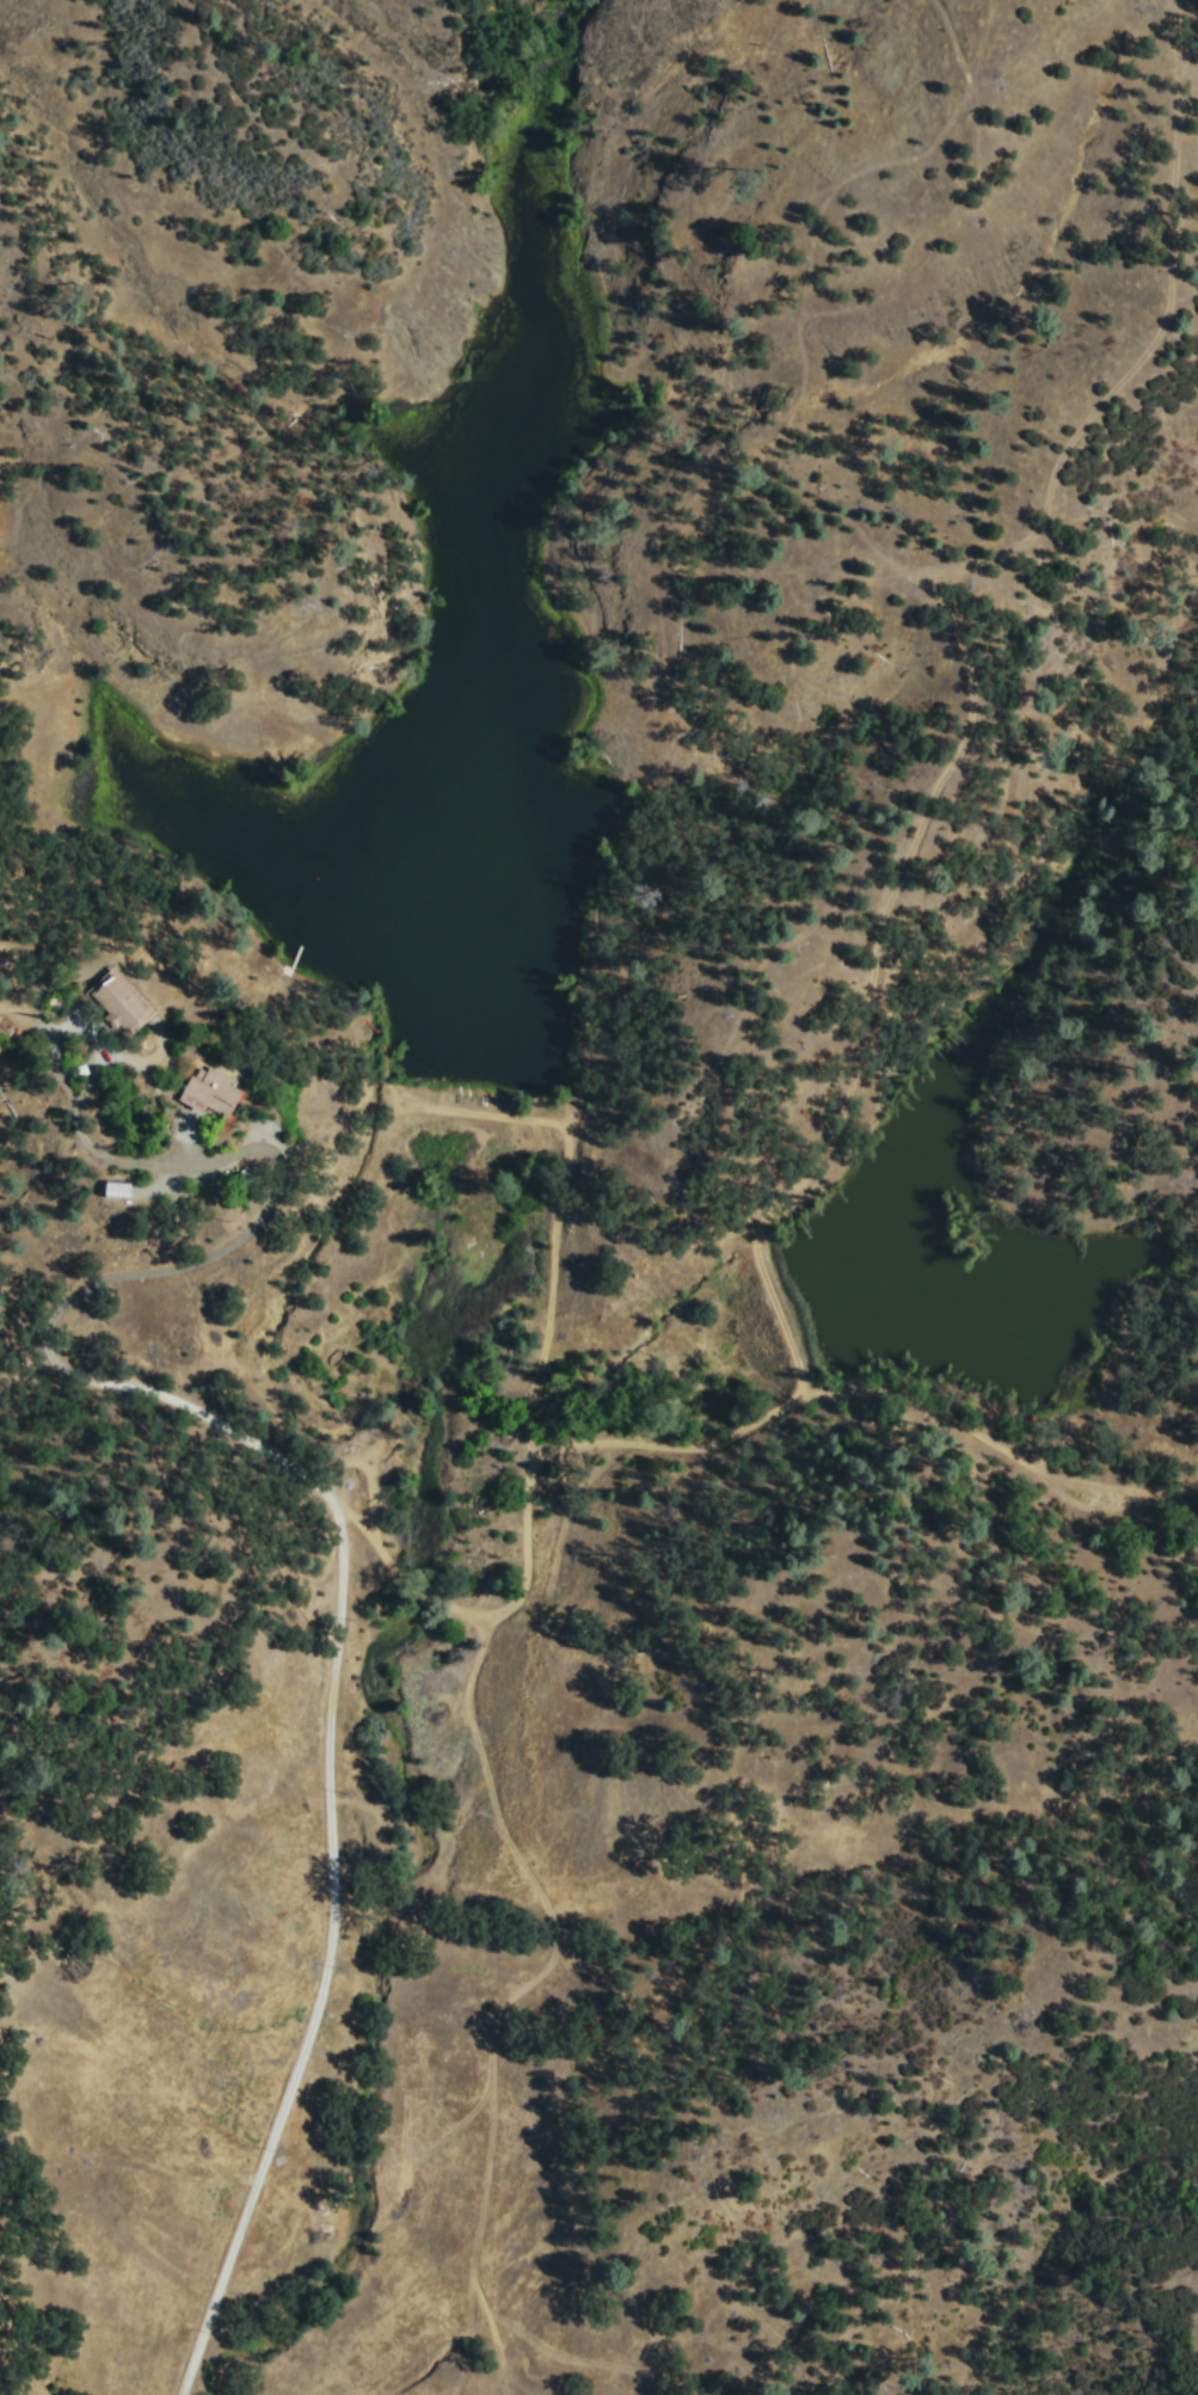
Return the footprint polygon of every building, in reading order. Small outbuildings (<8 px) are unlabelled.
[(160,1013),(124,966),(92,991),(100,1001),(108,995),(136,1032),(160,1013)] [(251,1087),(205,1063),(187,1099),(233,1122),(251,1087)]
